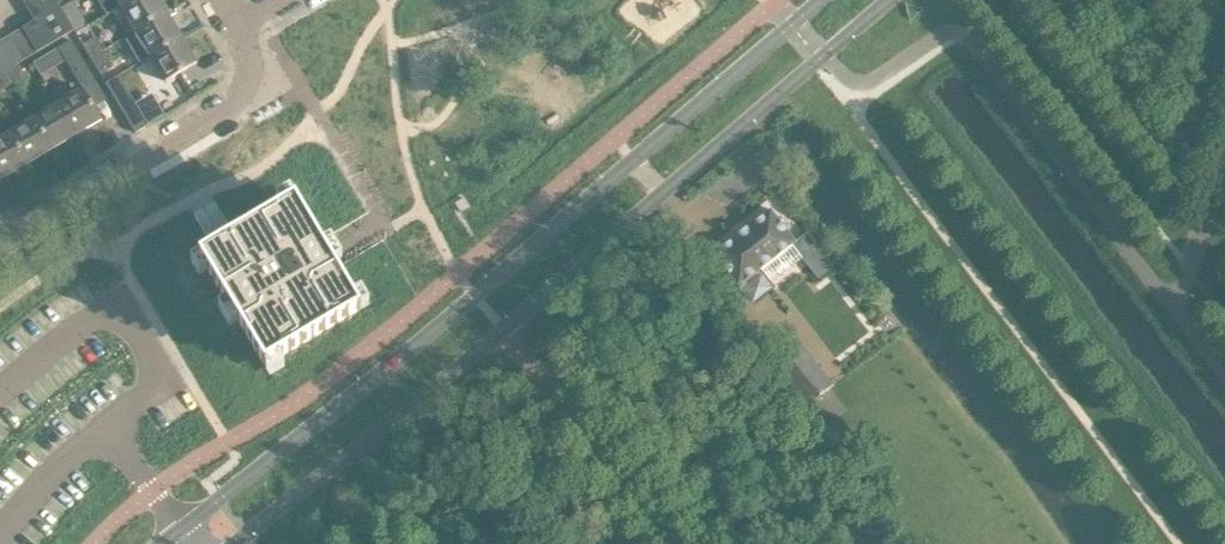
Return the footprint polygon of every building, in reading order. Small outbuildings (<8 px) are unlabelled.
[(34,19),(59,4),(56,0),(36,0),(26,6),(34,19)] [(159,0),(129,0),(120,5),(135,30),(166,12),(159,0)] [(71,2),(61,8),(67,19),(69,21),(78,16),(71,2)] [(34,19),(21,26),(35,51),(73,29),(67,19),(61,8),(60,6),(59,4),(34,19)] [(135,30),(125,36),(140,61),(150,55),(181,37),(166,12),(135,30)] [(21,26),(8,34),(23,59),(35,51),(21,26)] [(11,66),(17,62),(23,59),(8,34),(0,39),(0,48),(11,66)] [(90,56),(103,49),(95,36),(82,43),(90,56)] [(181,37),(150,55),(165,81),(196,62),(181,37)] [(58,47),(73,72),(82,87),(67,96),(62,87),(51,93),(57,102),(76,133),(101,118),(88,97),(101,90),(70,39),(58,47)] [(4,70),(11,66),(0,48),(0,72),(4,70)] [(98,69),(111,62),(103,49),(90,56),(98,69)] [(12,83),(25,75),(17,62),(11,66),(4,70),(12,83)] [(12,83),(4,70),(0,72),(0,90),(12,83)] [(178,73),(165,81),(171,91),(184,83),(178,73)] [(118,75),(105,82),(134,132),(147,124),(118,75)] [(32,117),(51,148),(76,133),(57,102),(32,117)] [(26,163),(51,148),(32,117),(7,132),(26,163)] [(26,163),(7,132),(0,136),(0,177),(1,178),(26,163)] [(198,255),(171,271),(236,381),(264,365),(360,309),(325,251),(294,198),(198,255)] [(743,286),(743,291),(749,300),(754,300),(769,289),(770,284),(763,275),(758,275),(755,271),(795,241),(769,208),(745,226),(746,228),(737,234),(736,233),(711,252),(720,264),(718,266),(726,275),(727,274),(737,285),(740,283),(743,286)] [(831,384),(812,359),(797,371),(786,380),(805,405),(831,384)]
